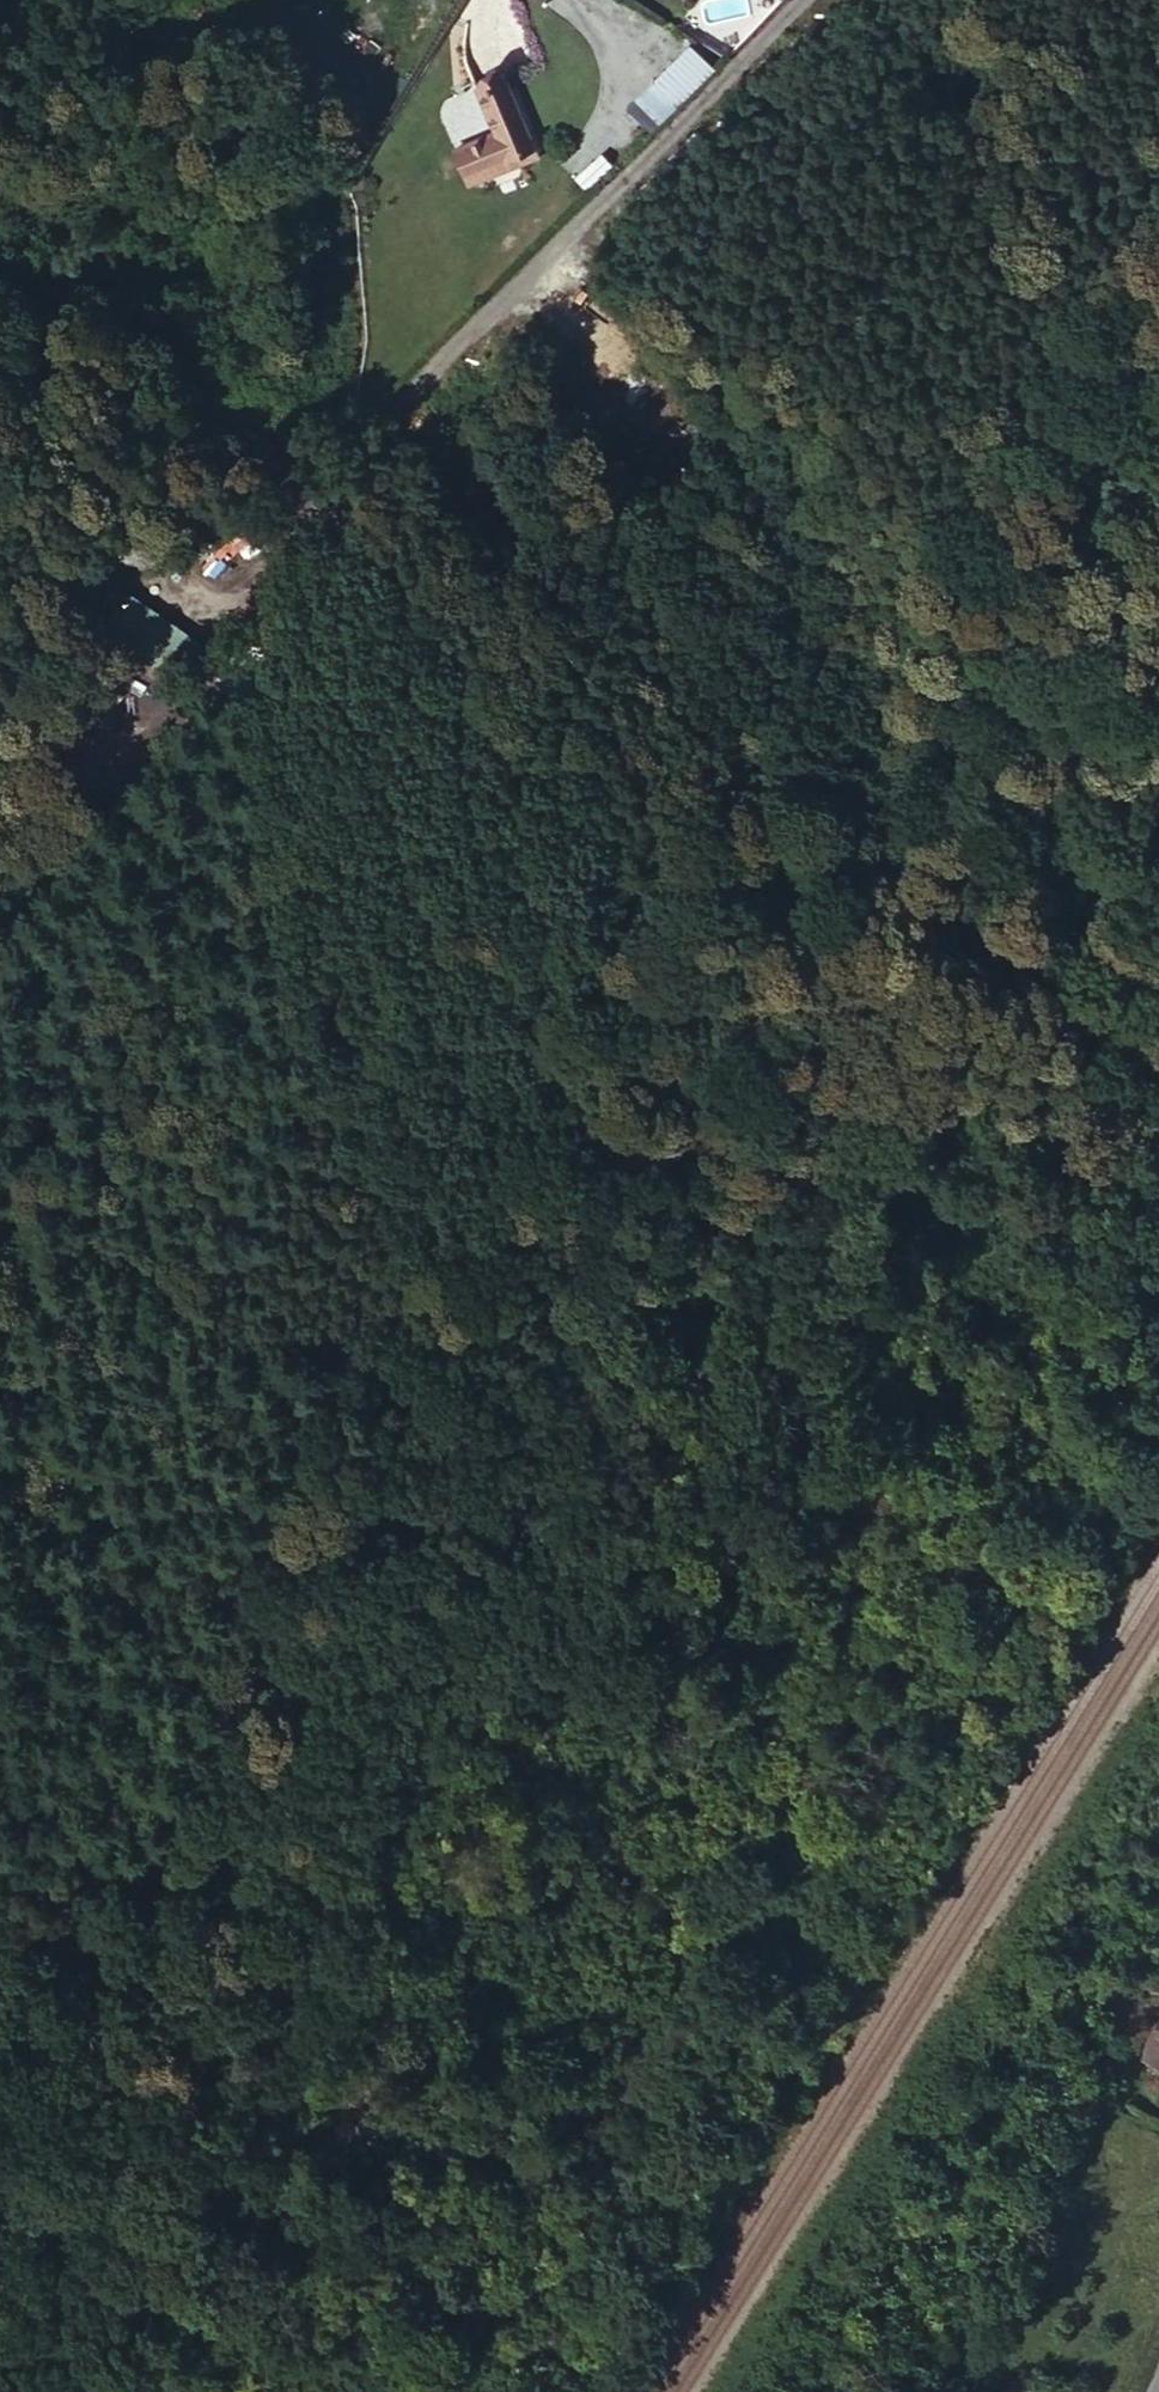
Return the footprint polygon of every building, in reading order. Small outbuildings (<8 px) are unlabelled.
[(654,88),(671,107),(704,78),(685,59),(654,88)] [(704,78),(671,107),(680,116),(711,84),(704,78)] [(434,151),(443,180),(510,155),(485,82),(458,90),(474,136),(434,151)] [(1148,2059),(1158,2064),(1158,2037),(1148,2059)]
